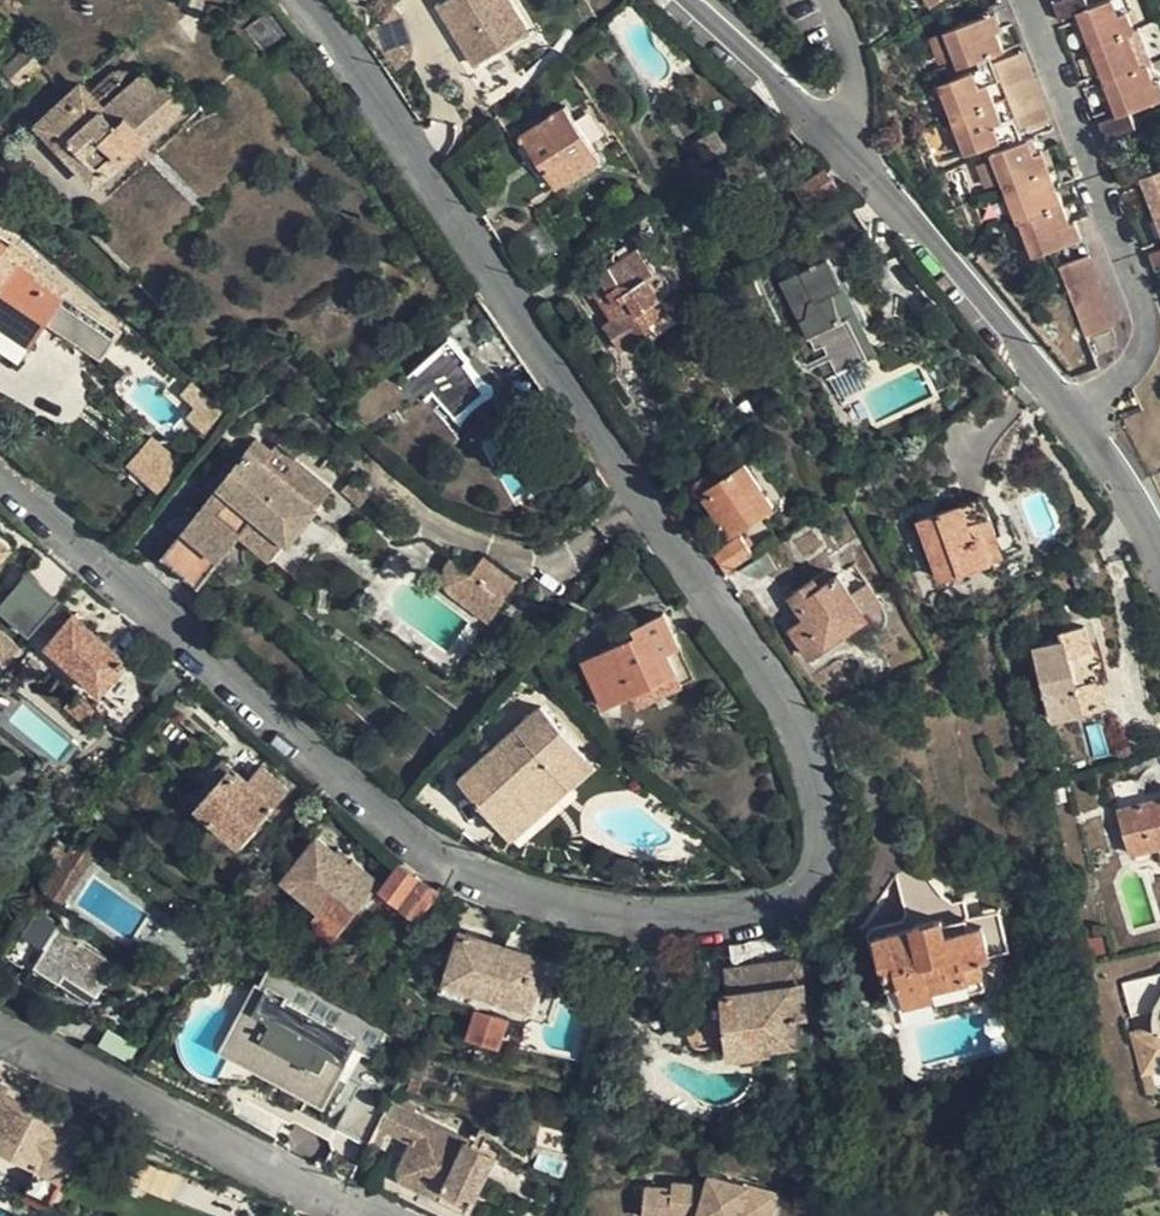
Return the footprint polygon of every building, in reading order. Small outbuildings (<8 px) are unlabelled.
[(481,60),(535,28),(518,0),(447,0),(481,60)] [(1158,97),(1152,80),(1159,77),(1152,58),(1143,61),(1129,28),(1137,24),(1131,7),(1123,10),(1118,0),(1095,0),(1094,1),(1094,0),(1060,0),(1064,13),(1079,7),(1121,110),(1108,116),(1113,133),(1144,121),(1138,105),(1158,97)] [(1123,10),(1131,7),(1135,5),(1133,0),(1118,0),(1123,10)] [(405,14),(395,5),(368,30),(402,67),(421,52),(405,14)] [(300,39),(276,6),(246,27),(270,60),(300,39)] [(961,68),(969,65),(983,60),(1007,51),(999,32),(1005,29),(998,14),(948,33),(961,68)] [(1142,22),(1137,24),(1129,28),(1143,61),(1152,58),(1156,56),(1142,22)] [(44,62),(29,47),(5,70),(7,72),(5,74),(4,79),(7,85),(12,86),(19,83),(20,85),(44,62)] [(1016,58),(987,68),(1015,137),(1044,126),(1016,58)] [(987,68),(983,60),(969,65),(973,73),(987,68)] [(973,73),(966,77),(973,94),(980,92),(995,126),(987,129),(994,146),(1002,143),(1015,137),(987,68),(973,73)] [(83,85),(41,126),(97,184),(192,97),(174,78),(159,88),(145,73),(129,86),(123,81),(116,87),(114,87),(109,85),(103,86),(97,88),(94,90),(92,94),(83,85)] [(1159,77),(1152,80),(1158,97),(1159,96),(1159,76),(1159,77)] [(962,159),(994,146),(987,129),(995,126),(980,92),(973,94),(966,77),(935,89),(962,159)] [(210,89),(201,97),(209,106),(218,98),(210,89)] [(565,106),(523,134),(559,187),(600,159),(565,106)] [(507,108),(497,117),(512,139),(523,134),(507,108)] [(717,131),(695,144),(707,161),(728,148),(717,131)] [(1042,137),(1018,146),(1006,152),(997,156),(1024,223),(1028,226),(1041,259),(1089,239),(1084,223),(1078,224),(1064,188),(1069,186),(1062,170),(1057,172),(1042,137)] [(1018,146),(1015,137),(1002,143),(1006,152),(1018,146)] [(1159,168),(1154,150),(1124,162),(1130,178),(1145,174),(1159,212),(1159,168)] [(809,211),(841,190),(825,167),(794,189),(809,211)] [(581,285),(589,299),(596,294),(612,319),(606,323),(622,349),(654,327),(652,321),(670,309),(664,297),(672,290),(670,288),(669,281),(666,276),(661,273),(652,260),(648,262),(638,247),(581,285)] [(33,345),(49,323),(102,359),(121,331),(68,294),(64,301),(33,280),(35,277),(0,253),(0,323),(33,345)] [(1094,255),(1066,265),(1094,334),(1123,324),(1094,255)] [(842,282),(830,258),(784,282),(819,352),(852,335),(842,315),(833,285),(842,282)] [(38,273),(35,277),(33,280),(64,301),(68,294),(38,273)] [(751,278),(736,283),(750,313),(757,309),(755,305),(762,302),(751,278)] [(865,329),(842,282),(833,285),(842,315),(852,335),(865,329)] [(865,329),(852,335),(865,361),(878,355),(865,329)] [(852,335),(819,352),(832,378),(865,361),(852,335)] [(452,337),(406,376),(434,409),(443,402),(456,417),(493,384),(452,337)] [(297,579),(356,504),(342,492),(354,481),(249,383),(229,407),(276,446),(331,491),(291,542),(287,543),(274,559),(297,579)] [(183,466),(145,436),(123,464),(161,494),(183,466)] [(258,440),(250,449),(264,459),(271,451),(258,440)] [(200,585),(243,536),(258,518),(287,543),(291,542),(331,491),(276,446),(271,451),(264,459),(250,449),(184,530),(186,532),(166,556),(200,585)] [(713,473),(698,483),(732,535),(774,507),(746,464),(726,477),(721,475),(716,472),(713,473)] [(355,479),(354,481),(342,492),(356,504),(359,506),(369,496),(371,494),(355,479)] [(983,497),(963,504),(975,534),(983,532),(993,560),(1005,556),(983,497)] [(975,534),(963,504),(920,520),(942,579),(993,560),(983,532),(975,534)] [(274,559),(287,543),(258,518),(243,536),(273,561),(274,559)] [(755,552),(743,535),(715,554),(727,571),(755,552)] [(11,546),(0,536),(0,559),(11,546)] [(483,558),(471,574),(491,589),(485,598),(500,609),(517,584),(483,558)] [(491,621),(500,609),(485,598),(491,589),(471,574),(450,559),(447,564),(445,572),(446,582),(450,591),(491,621)] [(855,564),(842,574),(869,615),(883,606),(855,564)] [(869,615),(842,574),(822,587),(817,578),(791,596),(806,618),(791,629),(810,657),(869,615)] [(36,634),(63,603),(35,579),(8,610),(36,634)] [(70,623),(49,646),(103,692),(150,638),(94,589),(85,582),(62,610),(71,619),(70,623)] [(607,705),(633,692),(677,671),(668,652),(681,646),(666,614),(637,628),(639,635),(587,661),(607,705)] [(1062,641),(1038,647),(1055,718),(1103,707),(1089,652),(1092,651),(1086,627),(1060,633),(1062,641)] [(0,628),(0,661),(3,664),(19,645),(0,628)] [(87,635),(98,645),(103,639),(92,630),(87,635)] [(544,653),(544,658),(546,661),(548,663),(551,665),(555,664),(558,660),(559,657),(558,653),(555,650),(551,648),(546,649),(544,653)] [(183,678),(171,668),(158,683),(170,693),(183,678)] [(131,670),(97,709),(98,710),(124,732),(158,693),(131,670)] [(683,685),(677,671),(633,692),(639,706),(683,685)] [(85,725),(98,710),(97,709),(80,694),(67,708),(85,725)] [(540,709),(462,778),(514,837),(593,768),(540,709)] [(214,789),(199,806),(241,843),(288,789),(263,768),(250,781),(239,771),(237,773),(224,761),(213,773),(212,776),(211,781),(214,789)] [(1143,803),(1159,798),(1159,791),(1141,796),(1143,803)] [(1143,803),(1121,810),(1134,855),(1159,847),(1159,798),(1143,803)] [(318,839),(284,881),(320,910),(316,917),(337,934),(380,883),(353,861),(350,865),(318,839)] [(68,905),(94,861),(72,846),(64,861),(45,889),(68,905)] [(401,866),(388,883),(405,897),(419,879),(401,866)] [(943,904),(939,890),(930,880),(907,886),(904,895),(912,928),(878,936),(895,1002),(935,992),(936,996),(992,981),(983,955),(994,952),(984,921),(973,925),(971,915),(970,915),(948,921),(943,904)] [(401,903),(405,897),(388,883),(383,890),(401,903)] [(244,889),(236,900),(249,910),(258,898),(244,889)] [(964,900),(943,904),(948,921),(970,915),(964,900)] [(1001,909),(971,915),(973,925),(984,921),(994,952),(1013,947),(1001,909)] [(42,948),(57,922),(39,911),(23,935),(42,948)] [(57,922),(42,948),(45,949),(35,966),(61,983),(65,975),(98,996),(118,964),(75,937),(83,923),(68,913),(61,925),(57,922)] [(464,932),(449,979),(533,1005),(548,958),(464,932)] [(753,988),(730,991),(731,993),(705,997),(707,1013),(703,1014),(698,1017),(695,1023),(694,1029),(696,1034),(702,1039),(710,1041),(712,1053),(776,1045),(776,1041),(803,1038),(800,1015),(810,1013),(803,959),(751,966),(753,988)] [(729,968),(730,991),(753,988),(751,966),(729,968)] [(94,1004),(98,996),(65,975),(61,983),(94,1004)] [(1157,991),(1152,978),(1114,988),(1123,1022),(1143,1016),(1149,1035),(1129,1042),(1138,1075),(1159,1068),(1159,992),(1157,991)] [(302,1076),(294,1090),(324,1106),(358,1041),(258,987),(230,1037),(302,1076)] [(463,1042),(498,1052),(507,1020),(473,1010),(463,1042)] [(222,1051),(294,1090),(302,1076),(230,1037),(222,1051)] [(424,1081),(416,1078),(410,1090),(418,1093),(424,1081)] [(85,1128),(15,1094),(17,1089),(0,1081),(0,1143),(38,1162),(25,1188),(49,1200),(85,1128)] [(386,1104),(358,1090),(337,1130),(366,1144),(386,1104)] [(472,1212),(452,1204),(456,1195),(476,1204),(498,1157),(392,1107),(381,1128),(389,1133),(412,1144),(401,1171),(402,1177),(409,1182),(397,1204),(414,1212),(423,1207),(433,1211),(434,1215),(470,1215),(472,1212)] [(382,1147),(389,1133),(381,1128),(374,1143),(382,1147)] [(647,1215),(771,1215),(724,1191),(718,1199),(683,1189),(681,1196),(655,1188),(647,1215)] [(472,1212),(476,1204),(456,1195),(452,1204),(472,1212)]
